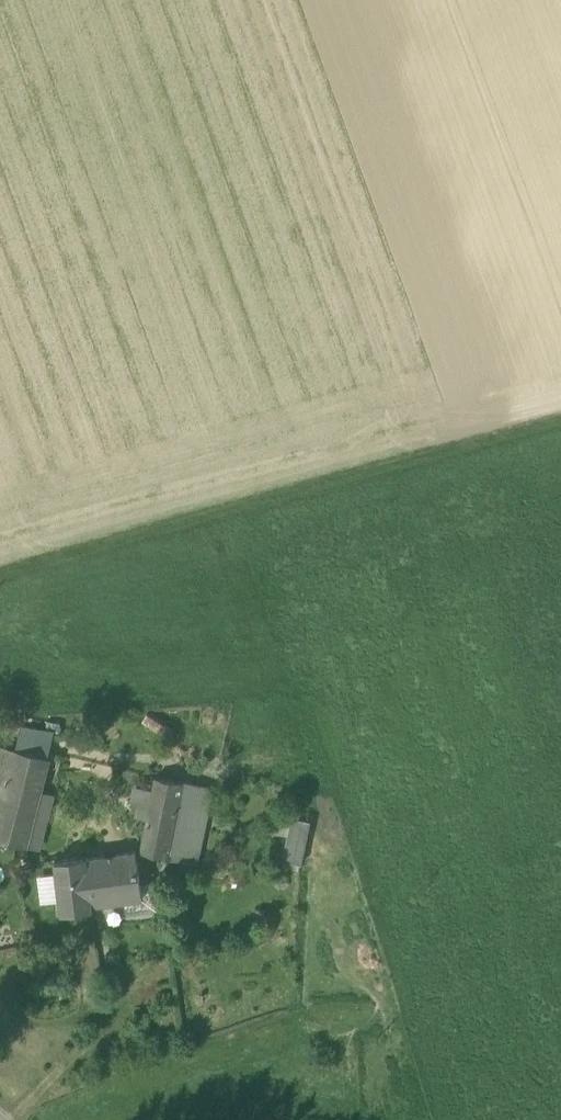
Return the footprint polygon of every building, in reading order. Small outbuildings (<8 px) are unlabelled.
[(174,729),(147,712),(141,722),(168,739),(174,729)] [(15,751),(15,753),(48,758),(55,731),(21,726),(15,751)] [(4,794),(15,753),(15,751),(0,747),(0,793),(4,794)] [(4,795),(37,803),(40,791),(48,758),(15,753),(4,794),(4,795)] [(167,858),(195,864),(211,788),(183,781),(183,782),(156,777),(153,792),(148,818),(141,850),(140,852),(167,858)] [(137,815),(148,818),(153,792),(137,789),(134,804),(140,805),(137,815)] [(54,795),(40,791),(37,803),(32,820),(23,846),(41,850),(54,795)] [(4,795),(0,811),(0,812),(32,820),(37,803),(4,795)] [(23,846),(32,820),(0,812),(0,841),(23,846)] [(282,861),(300,865),(309,821),(291,818),(282,861)] [(92,906),(124,901),(143,899),(141,883),(136,851),(85,859),(85,857),(55,861),(56,874),(60,901),(62,914),(92,909),(92,906)] [(60,901),(56,874),(37,877),(40,904),(60,901)] [(155,880),(141,883),(143,899),(124,901),(126,916),(159,911),(155,880)]
